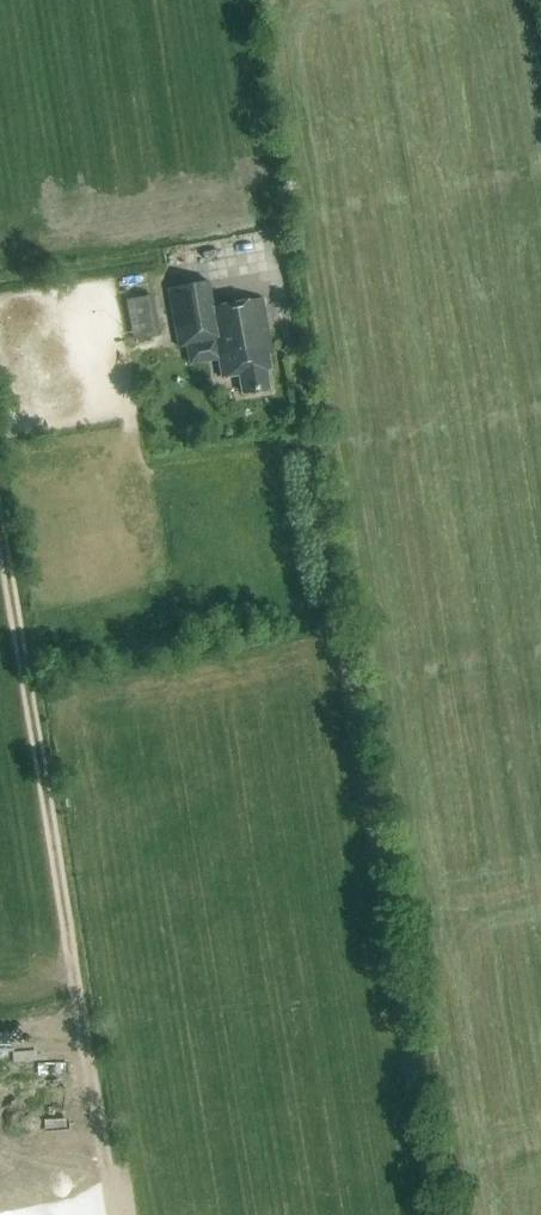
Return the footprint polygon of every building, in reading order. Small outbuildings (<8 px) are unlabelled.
[(178,347),(186,346),(190,365),(220,360),(223,377),(240,374),(243,393),(269,388),(263,353),(272,352),(263,301),(212,310),(207,281),(168,288),(178,347)] [(132,298),(140,340),(166,334),(157,293),(132,298)]
